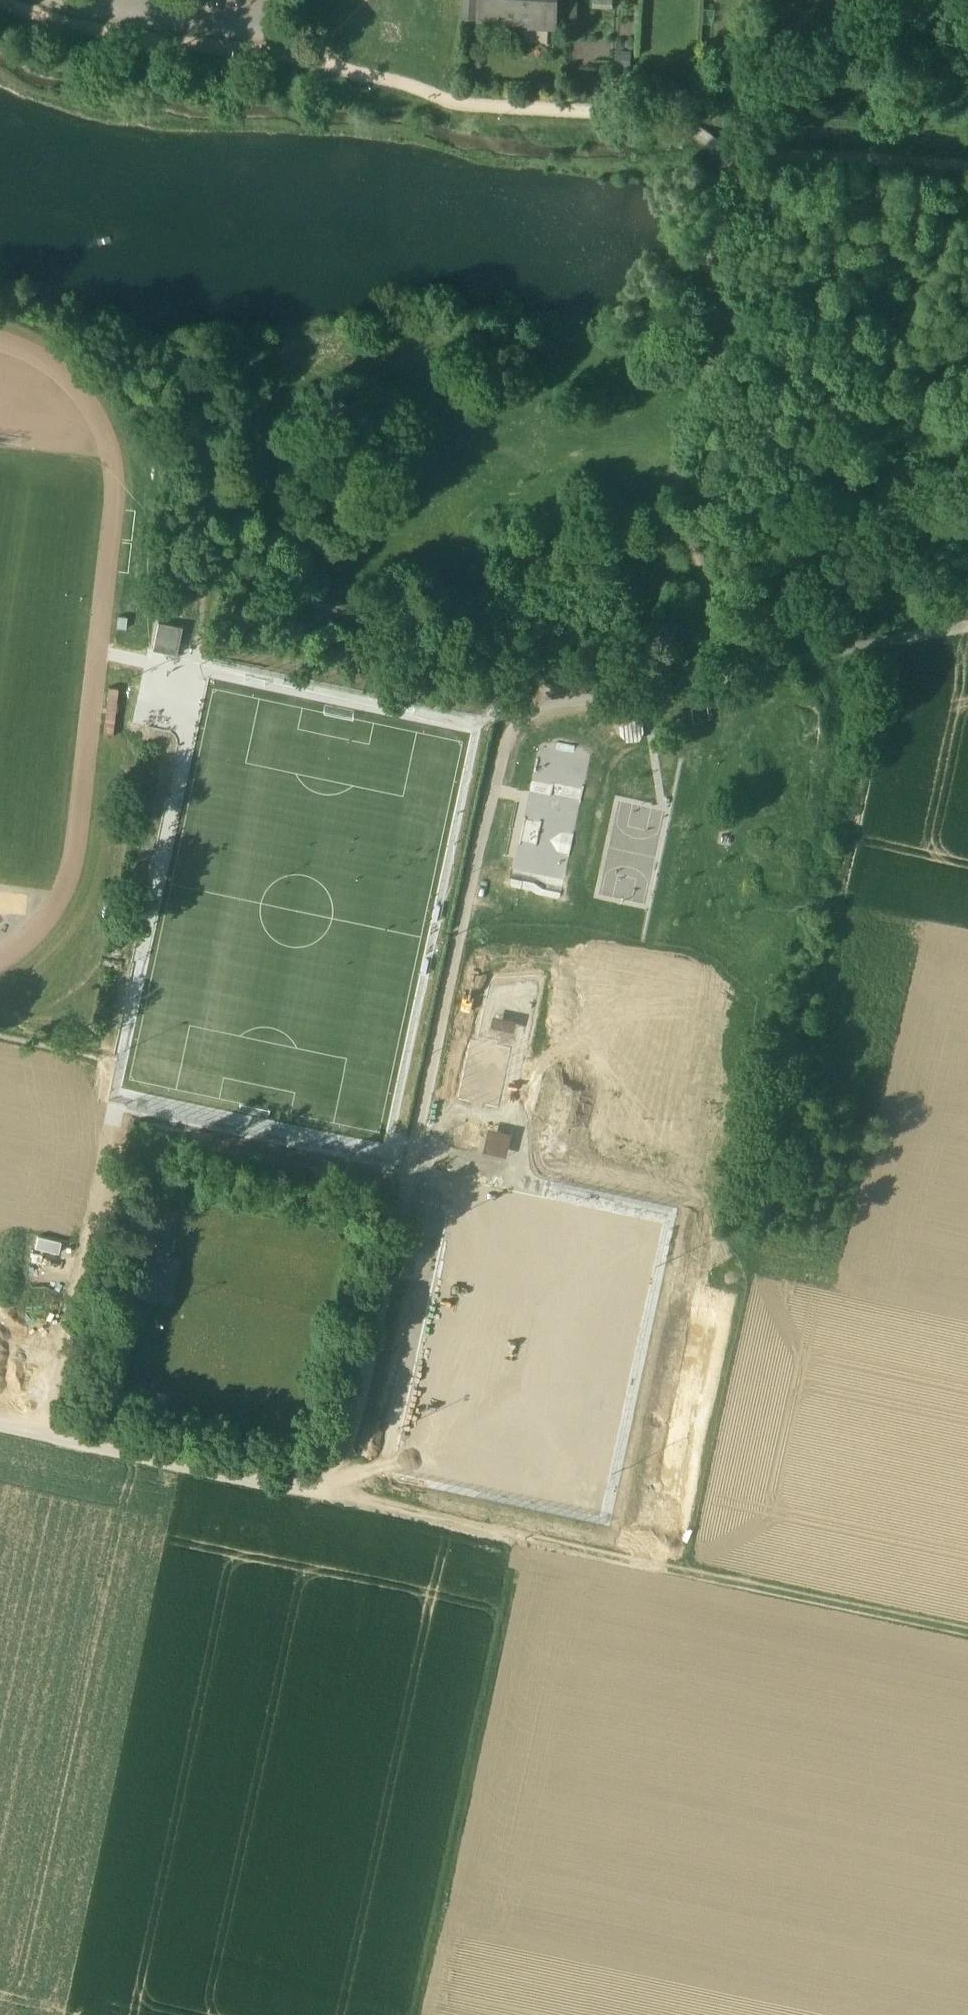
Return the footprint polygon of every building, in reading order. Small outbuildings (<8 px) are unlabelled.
[(462,16),(476,17),(477,0),(463,0),(462,16)] [(479,17),(502,19),(503,0),(480,0),(479,17)] [(502,19),(533,21),(533,15),(554,16),(555,0),(503,0),(502,19)] [(182,627),(158,623),(153,650),(176,655),(182,627)] [(626,717),(620,726),(622,735),(628,742),(641,741),(645,732),(645,722),(638,716),(626,717)] [(469,1115),(460,1153),(528,1168),(536,1129),(469,1115)] [(144,1311),(130,1308),(128,1321),(142,1324),(144,1311)]
